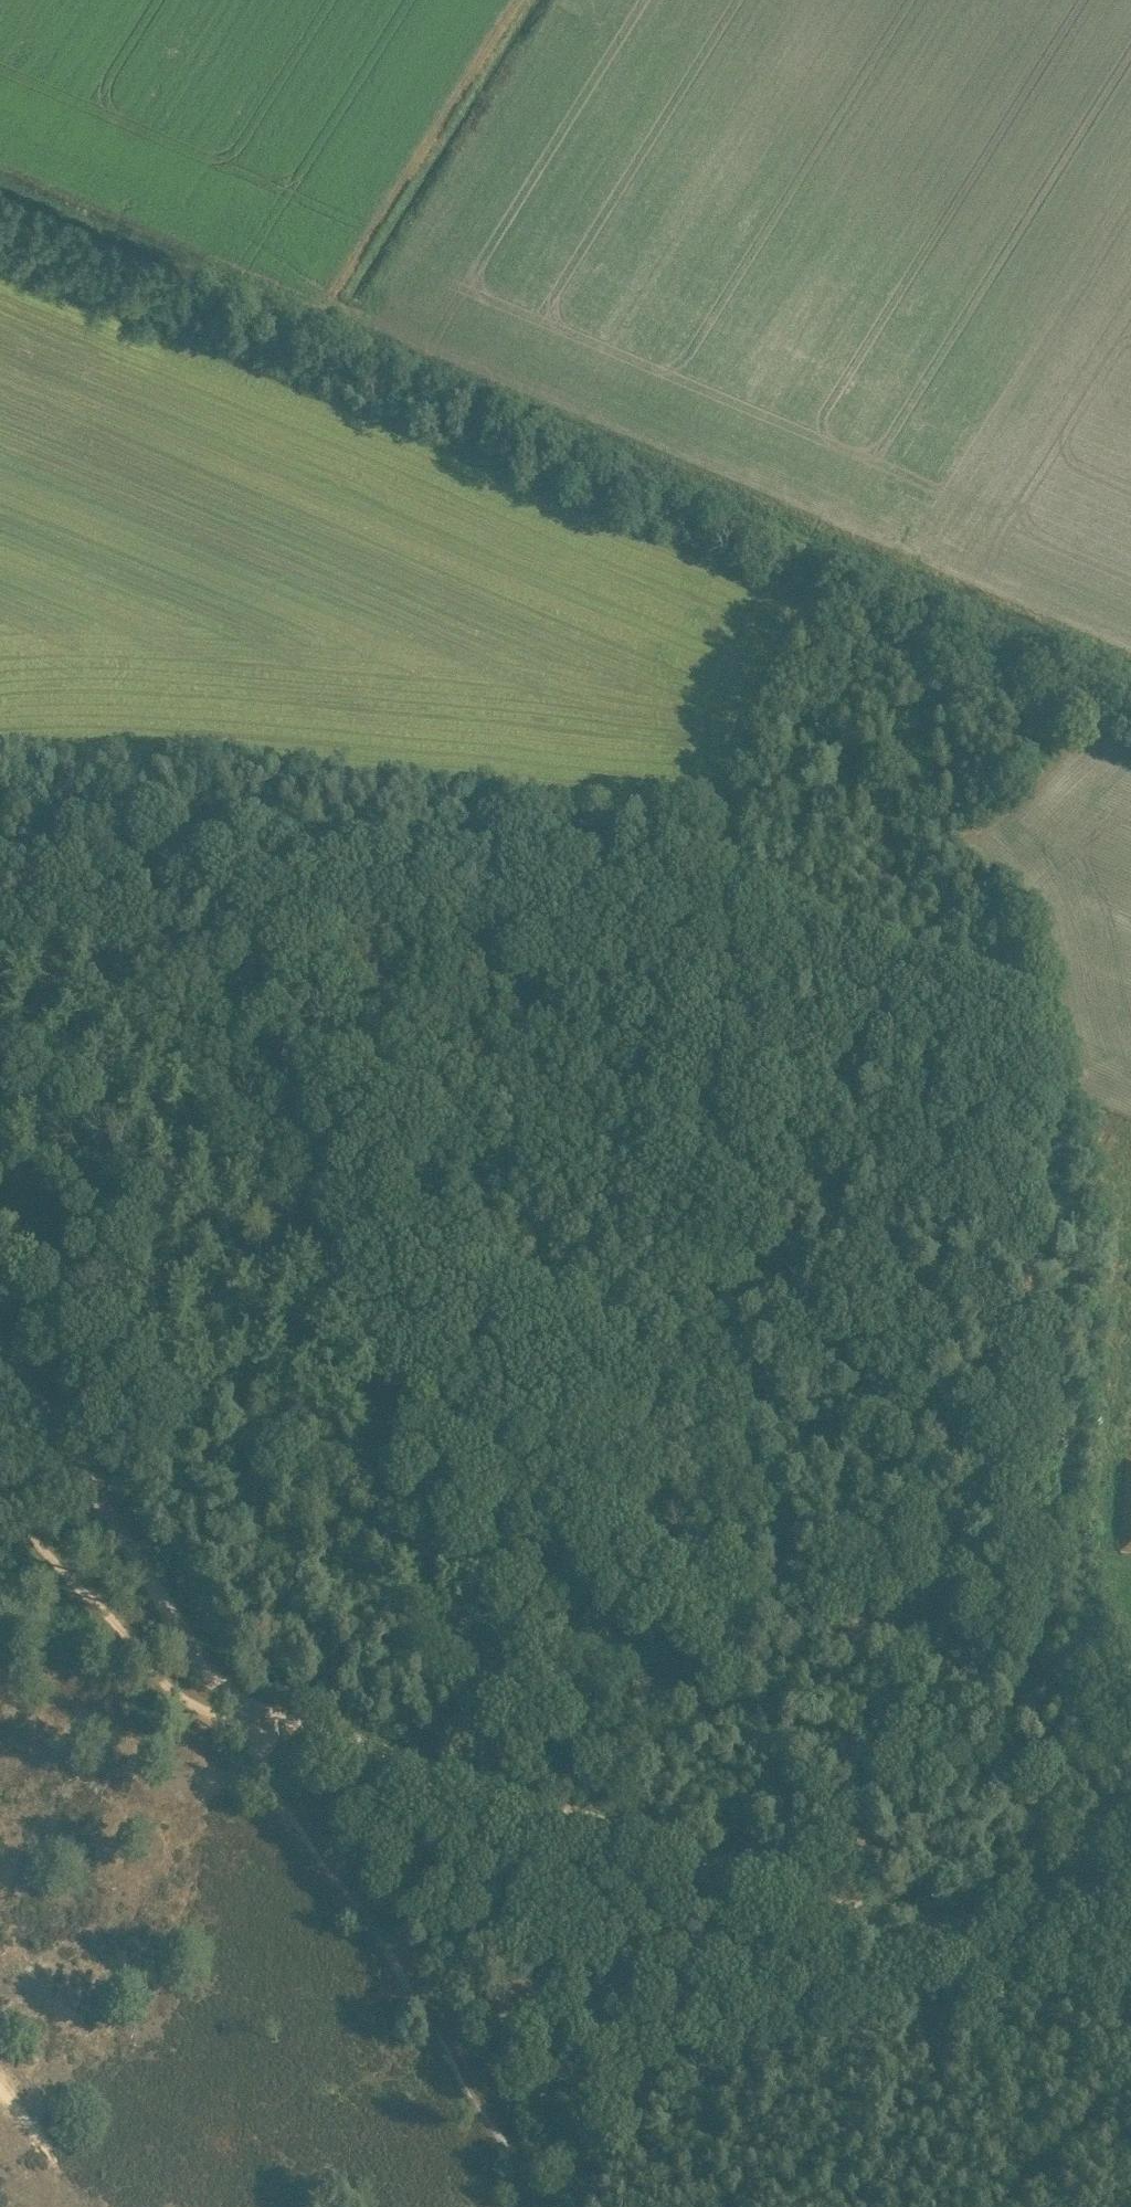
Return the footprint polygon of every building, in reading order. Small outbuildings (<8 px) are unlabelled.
[(1125,1519),(1122,1550),(1130,1551),(1130,1520),(1125,1519)]
